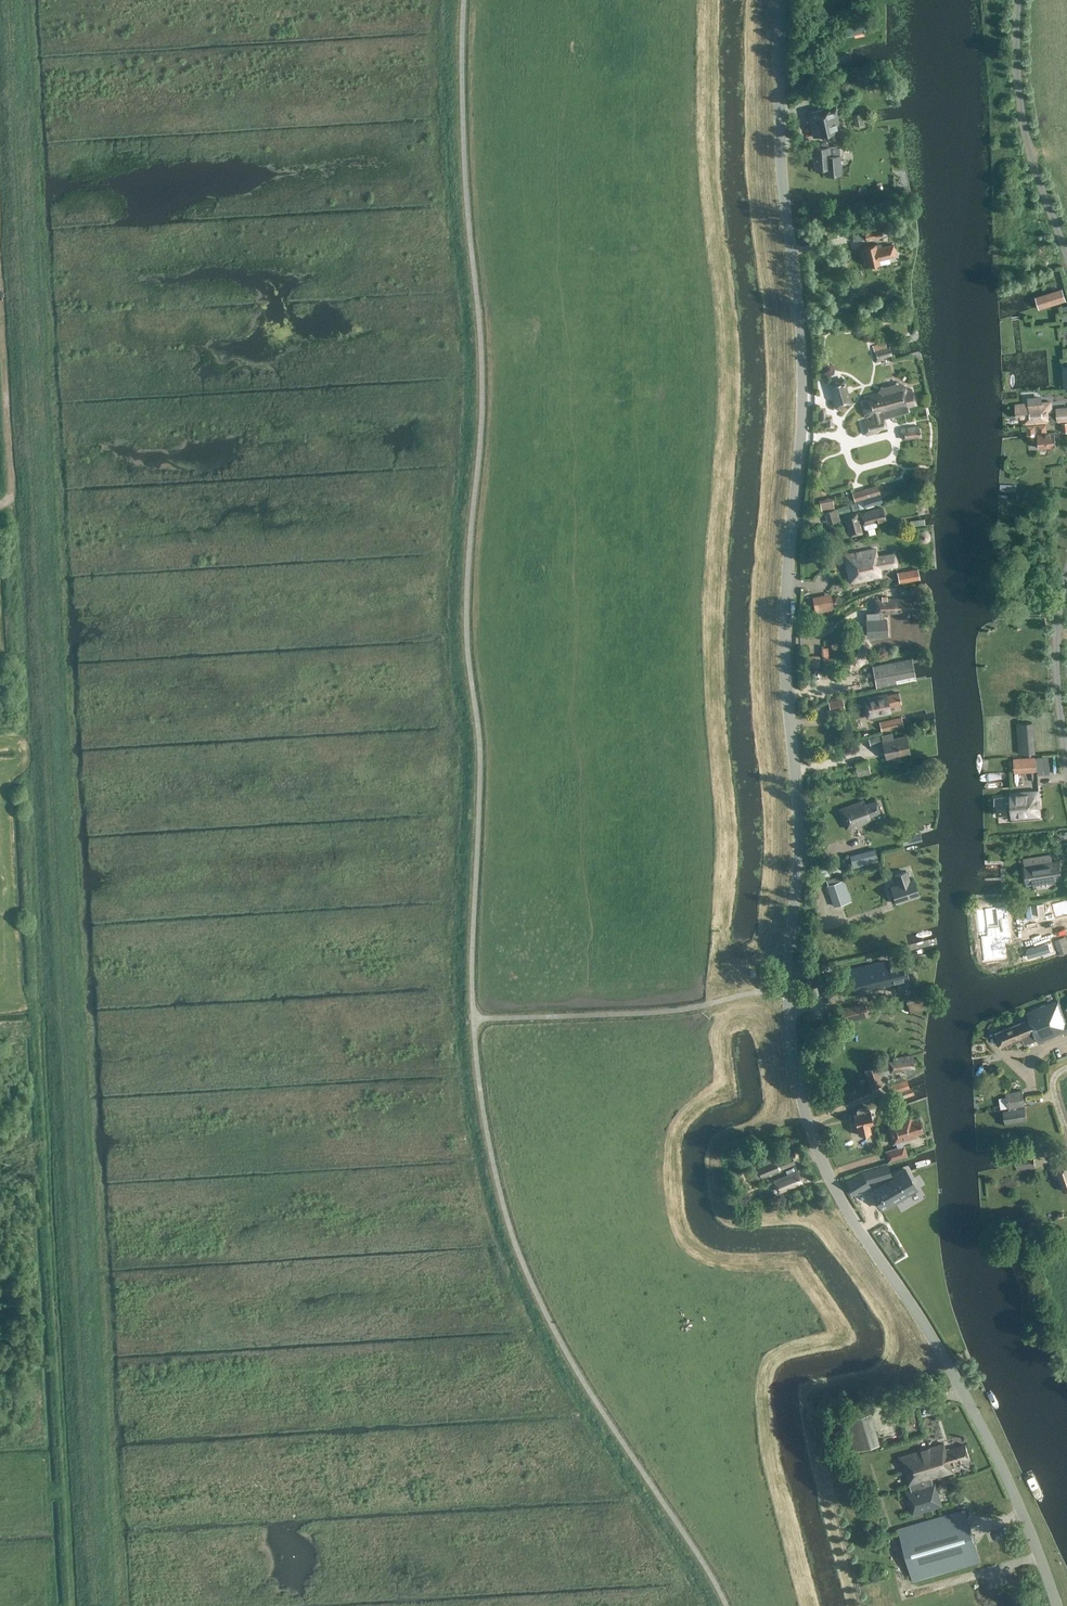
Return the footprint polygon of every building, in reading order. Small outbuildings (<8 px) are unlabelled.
[(845,33),(861,28),(859,20),(842,24),(845,33)] [(852,37),(863,36),(862,29),(851,30),(852,37)] [(807,112),(812,136),(841,130),(836,109),(835,105),(807,112)] [(869,115),(867,107),(858,108),(859,114),(852,115),(854,126),(863,125),(861,117),(869,115)] [(839,155),(829,155),(829,146),(827,146),(827,143),(825,139),(821,140),(820,144),(820,147),(812,147),(813,168),(824,168),(825,175),(841,173),(839,155)] [(879,226),(864,229),(866,240),(882,236),(879,226)] [(868,266),(879,263),(880,265),(895,261),(895,259),(897,259),(896,255),(893,244),(876,248),(875,244),(863,247),(868,266)] [(1029,309),(1066,296),(1063,278),(1026,290),(1029,309)] [(881,359),(892,355),(890,346),(886,347),(885,342),(872,345),(874,350),(872,352),(875,363),(880,362),(881,359)] [(836,406),(849,402),(843,379),(829,382),(836,406)] [(916,405),(911,387),(906,389),(905,385),(903,385),(904,383),(899,380),(898,382),(882,386),(880,386),(877,391),(881,393),(864,397),(865,401),(860,402),(864,418),(869,417),(869,419),(861,421),(865,436),(877,433),(879,430),(888,428),(885,417),(909,412),(907,406),(916,405)] [(1050,402),(1015,404),(1016,416),(1022,416),(1022,423),(1052,421),(1050,402)] [(1057,421),(1066,420),(1066,407),(1056,408),(1057,421)] [(1027,434),(1038,433),(1039,447),(1055,446),(1054,432),(1046,432),(1046,424),(1027,425),(1027,434)] [(919,426),(900,428),(901,439),(920,436),(919,426)] [(882,502),(880,493),(877,484),(852,492),(853,495),(854,501),(855,501),(856,503),(857,503),(859,509),(865,507),(882,502)] [(821,511),(834,508),(832,498),(819,500),(821,511)] [(839,514),(850,511),(849,505),(837,508),(839,514)] [(859,513),(860,514),(857,514),(856,511),(844,515),(850,536),(862,533),(860,524),(862,523),(863,524),(885,518),(882,507),(859,513)] [(824,512),(827,523),(839,520),(836,509),(824,512)] [(878,568),(895,564),(893,554),(876,557),(874,549),(844,555),(850,582),(880,576),(878,568)] [(917,569),(899,573),(901,583),(919,579),(917,569)] [(831,593),(812,597),(815,613),(834,609),(831,593)] [(881,596),(882,600),(875,600),(876,612),(904,611),(904,610),(912,609),(912,598),(887,599),(887,596),(881,596)] [(858,622),(871,623),(872,609),(859,609),(858,622)] [(805,637),(806,649),(817,648),(816,636),(805,637)] [(806,665),(817,664),(817,654),(805,654),(806,665)] [(872,666),(877,688),(915,680),(911,658),(872,666)] [(810,674),(815,696),(824,694),(818,672),(810,674)] [(825,691),(831,690),(829,678),(823,679),(825,691)] [(862,699),(866,717),(890,712),(889,706),(901,703),(898,692),(887,695),(886,694),(862,699)] [(842,698),(828,701),(830,712),(845,709),(842,698)] [(881,722),(884,732),(902,727),(900,717),(881,722)] [(1032,722),(1017,723),(1019,753),(1034,752),(1032,722)] [(893,737),(892,733),(868,739),(870,746),(882,743),(885,757),(910,752),(906,734),(893,737)] [(1036,756),(1013,758),(1014,772),(1037,771),(1036,756)] [(1036,756),(1037,771),(1037,773),(1045,768),(1047,768),(1046,756),(1036,756)] [(857,775),(870,772),(867,760),(854,763),(857,775)] [(1009,792),(1009,796),(997,797),(998,813),(1011,812),(1011,818),(1040,816),(1037,789),(1009,792)] [(863,800),(839,809),(846,828),(870,819),(869,817),(880,812),(876,799),(864,804),(863,800)] [(852,868),(877,861),(873,848),(849,855),(852,868)] [(1025,866),(1024,866),(1027,883),(1061,878),(1058,861),(1051,862),(1050,855),(1024,859),(1025,866)] [(853,885),(872,880),(868,865),(849,870),(853,885)] [(896,884),(890,886),(896,903),(919,895),(913,878),(910,879),(907,870),(893,875),(896,884)] [(847,892),(843,880),(827,885),(834,906),(842,903),(839,895),(847,892)] [(1056,906),(1059,918),(1066,916),(1066,903),(1056,906)] [(1009,933),(1005,907),(976,910),(981,960),(1005,957),(1002,934),(1009,933)] [(1025,908),(1026,922),(1053,921),(1052,907),(1025,908)] [(1015,915),(1015,926),(1026,926),(1025,914),(1015,915)] [(1056,955),(1066,952),(1061,936),(1050,939),(1056,955)] [(883,966),(882,960),(849,969),(855,994),(888,986),(888,984),(908,978),(903,961),(883,966)] [(1000,1046),(1011,1042),(1012,1043),(1022,1039),(1024,1044),(1037,1039),(1038,1042),(1066,1031),(1066,1021),(1058,1000),(1027,1013),(1029,1019),(995,1032),(1000,1046)] [(842,1010),(845,1021),(867,1016),(864,1005),(842,1010)] [(839,1051),(837,1038),(824,1040),(826,1053),(839,1051)] [(893,1059),(895,1070),(914,1066),(912,1055),(893,1059)] [(882,1085),(875,1066),(864,1070),(871,1089),(882,1085)] [(853,1086),(840,1090),(842,1098),(855,1094),(853,1086)] [(909,1088),(907,1089),(896,1092),(899,1099),(912,1094),(909,1088)] [(1008,1108),(1008,1109),(1024,1106),(1024,1105),(1021,1090),(1005,1093),(1008,1108)] [(1024,1106),(1008,1109),(1002,1110),(1004,1122),(1027,1119),(1025,1106),(1024,1106)] [(854,1114),(859,1135),(870,1132),(868,1124),(873,1123),(870,1110),(867,1111),(866,1107),(856,1109),(857,1113),(854,1114)] [(888,1127),(893,1144),(895,1143),(896,1147),(884,1150),(887,1162),(907,1155),(904,1144),(902,1144),(901,1141),(917,1136),(916,1134),(923,1132),(918,1117),(911,1119),(910,1114),(886,1121),(888,1127)] [(794,1163),(791,1155),(791,1154),(781,1158),(779,1153),(755,1162),(757,1168),(753,1170),(756,1179),(772,1172),(772,1170),(779,1167),(779,1169),(794,1163)] [(1015,1155),(1017,1169),(1035,1166),(1033,1153),(1015,1155)] [(1055,1167),(1063,1191),(1066,1190),(1066,1163),(1055,1167)] [(866,1182),(891,1175),(888,1165),(862,1172),(847,1181),(854,1194),(868,1185),(866,1182)] [(871,1191),(881,1208),(905,1193),(906,1196),(917,1190),(904,1168),(894,1174),(895,1176),(871,1191)] [(802,1181),(798,1171),(774,1181),(778,1191),(802,1181)] [(1012,1227),(1025,1223),(1023,1216),(1009,1220),(1012,1227)] [(880,1443),(871,1412),(844,1420),(853,1451),(880,1443)] [(902,1457),(912,1488),(905,1490),(912,1513),(940,1505),(932,1477),(952,1471),(951,1467),(955,1466),(954,1463),(969,1459),(965,1444),(946,1450),(945,1445),(902,1457)] [(979,1561),(965,1510),(898,1529),(912,1580),(979,1561)]
